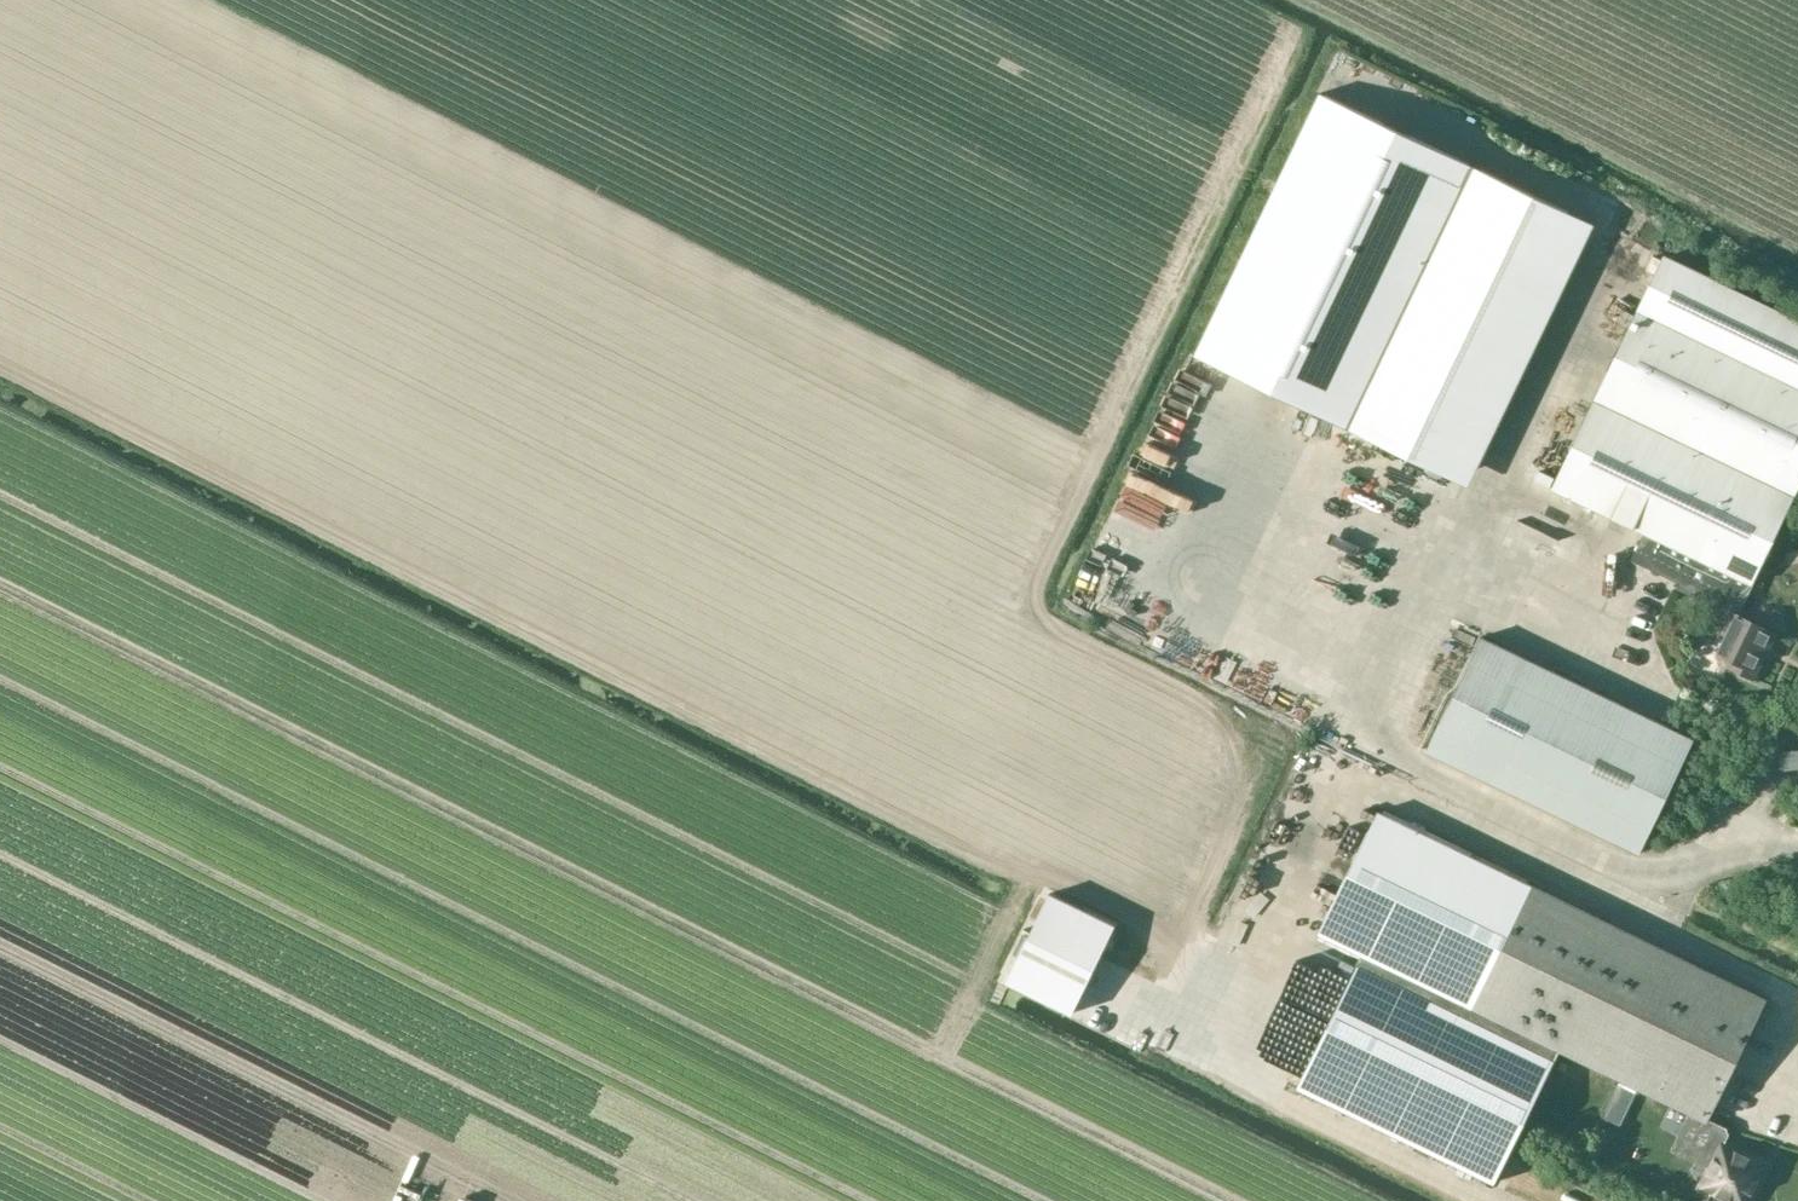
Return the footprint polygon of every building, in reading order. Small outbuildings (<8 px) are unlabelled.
[(1322,89),(1194,355),(1346,428),(1474,163),(1322,89)] [(1595,222),(1474,163),(1346,428),(1468,485),(1595,222)] [(1797,486),(1797,320),(1703,275),(1664,256),(1553,489),(1646,533),(1633,559),(1682,583),(1679,589),(1726,612),(1727,609),(1737,614),(1797,486)] [(1776,632),(1737,614),(1727,609),(1726,612),(1718,629),(1726,633),(1718,654),(1729,660),(1727,666),(1754,678),(1776,632)] [(1492,633),(1434,744),(1643,852),(1700,740),(1492,633)] [(1560,1050),(1691,1113),(1707,1121),(1708,1120),(1766,999),(1375,808),(1321,930),(1364,953),(1297,1087),(1495,1183),(1560,1050)] [(1071,1013),(1090,973),(1064,961),(1087,913),(1049,894),(1007,981),(1071,1013)] [(1729,1134),(1727,1129),(1708,1120),(1707,1121),(1691,1113),(1673,1149),(1710,1167),(1701,1187),(1711,1192),(1707,1200),(1748,1200),(1766,1165),(1747,1156),(1746,1150),(1725,1141),(1729,1134)]
